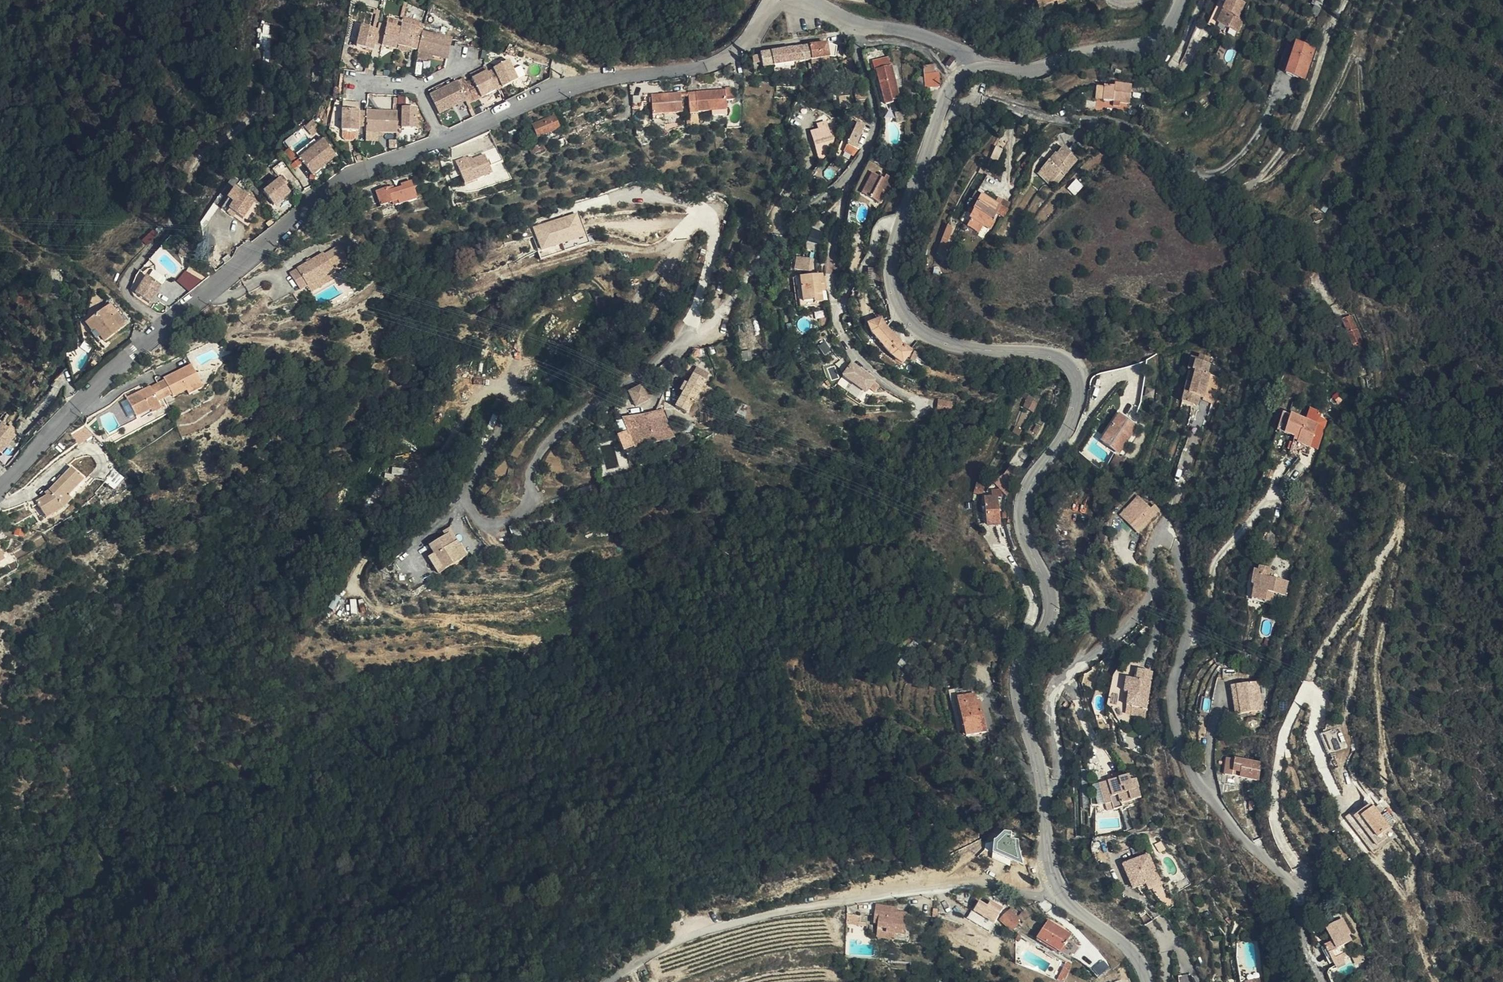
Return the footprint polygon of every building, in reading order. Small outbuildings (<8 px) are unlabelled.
[(1240,1),(1238,0),(1214,0),(1203,23),(1214,28),(1217,23),(1224,26),(1233,30),(1238,18),(1234,16),(1240,1)] [(388,18),(385,26),(399,29),(400,25),(402,26),(403,22),(388,18)] [(373,44),(380,46),(385,26),(377,24),(375,31),(358,27),(354,48),(372,51),(373,44)] [(411,48),(417,50),(420,37),(413,36),(414,29),(402,26),(400,25),(399,29),(395,46),(411,50),(411,48)] [(385,26),(380,46),(395,49),(395,46),(399,29),(385,26)] [(447,59),(451,39),(421,32),(420,37),(417,50),(417,53),(447,59)] [(821,38),(806,42),(808,55),(823,52),(821,38)] [(1291,41),(1280,72),(1299,79),(1309,47),(1291,41)] [(806,42),(797,43),(800,57),(808,55),(806,42)] [(797,43),(768,49),(770,63),(800,57),(797,43)] [(410,54),(411,50),(395,46),(395,49),(394,50),(410,54)] [(768,49),(758,51),(760,65),(765,64),(770,63),(768,49)] [(758,51),(747,54),(752,73),(761,70),(760,65),(758,51)] [(870,75),(873,74),(883,70),(880,60),(866,65),(870,75)] [(466,83),(506,87),(519,80),(509,61),(494,69),(495,70),(486,74),(472,81),(466,83)] [(472,81),(486,74),(483,69),(469,75),(472,81)] [(883,70),(873,74),(877,89),(888,85),(883,70)] [(916,83),(928,82),(927,74),(916,75),(916,83)] [(503,88),(506,87),(466,83),(464,83),(459,81),(429,94),(439,114),(465,102),(468,105),(503,88)] [(928,82),(929,94),(937,94),(936,81),(928,82)] [(1100,85),(1098,98),(1108,99),(1115,100),(1124,101),(1126,86),(1110,84),(1109,86),(1100,85)] [(888,85),(877,89),(883,107),(889,105),(888,101),(893,100),(888,85)] [(1091,98),(1098,98),(1100,85),(1093,85),(1091,98)] [(863,93),(862,91),(851,94),(854,104),(865,101),(863,93)] [(724,116),(723,102),(723,92),(693,94),(693,97),(686,98),(688,116),(695,115),(695,113),(709,112),(709,117),(724,116)] [(847,94),(835,94),(835,106),(842,106),(842,102),(847,102),(847,94)] [(649,99),(650,117),(661,117),(681,115),(679,96),(649,99)] [(400,113),(395,113),(395,128),(414,129),(415,109),(400,108),(400,113)] [(394,133),(393,149),(400,136),(417,137),(420,120),(415,109),(414,129),(395,128),(394,133)] [(340,130),(356,132),(356,123),(354,111),(341,110),(340,130)] [(356,123),(356,132),(358,131),(358,126),(364,127),(364,131),(376,131),(394,133),(395,128),(395,113),(364,110),(364,112),(359,111),(354,111),(356,123)] [(554,113),(531,121),(535,134),(558,126),(554,113)] [(308,120),(303,124),(308,131),(314,126),(308,120)] [(858,132),(852,126),(838,144),(844,150),(858,132)] [(813,128),(803,130),(808,160),(822,151),(820,140),(815,140),(813,128)] [(376,131),(364,131),(363,139),(375,140),(376,131)] [(324,137),(322,139),(329,147),(331,146),(324,137)] [(298,159),(320,141),(318,139),(313,143),(311,141),(294,155),(298,159)] [(320,141),(298,159),(310,174),(335,155),(329,147),(322,139),(320,141)] [(982,166),(991,170),(1001,147),(992,143),(982,166)] [(1056,170),(1060,173),(1073,158),(1058,145),(1053,150),(1052,151),(1052,154),(1055,157),(1050,163),(1043,158),(1035,168),(1036,170),(1046,178),(1048,180),(1056,170)] [(498,153),(485,159),(487,161),(489,160),(491,166),(502,162),(498,153)] [(465,158),(455,162),(463,180),(473,176),(474,179),(491,172),(489,167),(487,161),(485,159),(484,155),(472,160),(467,162),(466,159),(465,158)] [(1046,178),(1036,170),(1034,172),(1043,181),(1046,178)] [(1051,183),(1060,173),(1056,170),(1048,180),(1051,183)] [(276,179),(261,192),(272,206),(288,193),(276,179)] [(886,185),(879,181),(876,187),(864,183),(858,199),(877,207),(886,185)] [(378,210),(390,207),(388,201),(411,196),(408,186),(398,188),(398,192),(392,193),(390,190),(374,194),(378,210)] [(250,201),(229,190),(218,212),(225,215),(226,212),(233,216),(241,220),(250,201)] [(996,202),(998,203),(1000,198),(989,192),(986,198),(996,202)] [(989,217),(992,210),(996,202),(986,198),(975,193),(969,207),(970,207),(966,215),(987,226),(991,218),(989,217)] [(996,202),(992,210),(1000,214),(1004,206),(998,203),(996,202)] [(578,212),(533,225),(540,249),(561,243),(563,249),(587,242),(578,212)] [(951,226),(945,224),(941,235),(946,238),(951,226)] [(190,242),(181,239),(177,252),(186,256),(190,242)] [(336,244),(321,253),(331,268),(345,258),(336,244)] [(321,253),(321,252),(286,271),(297,289),(304,286),(307,291),(335,275),(331,269),(331,268),(321,253)] [(792,270),(802,271),(804,258),(794,257),(792,270)] [(346,260),(345,258),(331,268),(331,269),(346,260)] [(176,280),(190,293),(200,282),(186,269),(176,280)] [(164,277),(154,271),(148,279),(140,274),(137,278),(133,276),(127,291),(146,303),(164,277)] [(819,291),(818,283),(821,283),(819,274),(797,277),(801,301),(811,300),(812,302),(820,301),(819,291)] [(85,319),(92,327),(101,339),(124,321),(115,310),(108,315),(101,306),(85,319)] [(1350,312),(1340,316),(1350,341),(1355,351),(1361,348),(1357,338),(1360,337),(1350,312)] [(817,325),(825,324),(824,316),(816,317),(817,325)] [(87,330),(92,327),(85,319),(81,322),(87,330)] [(882,328),(881,323),(866,330),(868,336),(888,359),(902,364),(911,354),(903,345),(900,348),(882,328)] [(1174,360),(1169,392),(1186,395),(1187,386),(1190,386),(1194,362),(1191,362),(1193,352),(1191,352),(1191,345),(1182,343),(1181,347),(1173,346),(1171,359),(1174,360)] [(919,355),(915,354),(912,364),(925,367),(927,361),(918,359),(919,355)] [(838,373),(861,389),(870,377),(847,361),(838,373)] [(160,384),(166,395),(170,393),(172,396),(186,389),(201,381),(193,363),(163,377),(166,381),(160,384)] [(692,370),(688,378),(700,383),(704,374),(692,370)] [(688,378),(676,404),(688,409),(700,383),(688,378)] [(204,386),(201,381),(186,389),(188,394),(204,386)] [(158,399),(166,395),(160,384),(152,387),(158,399)] [(158,399),(152,387),(151,386),(127,398),(137,415),(151,408),(160,403),(158,399)] [(643,400),(635,387),(622,390),(620,392),(627,406),(643,400)] [(1135,387),(1135,404),(1146,404),(1146,387),(1135,387)] [(1032,411),(1038,402),(1029,396),(1023,405),(1032,411)] [(162,408),(160,403),(151,408),(153,412),(162,408)] [(688,409),(676,404),(673,410),(686,415),(688,409)] [(621,433),(627,445),(628,446),(665,436),(654,408),(614,417),(621,433)] [(1319,431),(1285,418),(1278,435),(1295,442),(1289,459),(1299,463),(1303,451),(1310,454),(1319,431)] [(1117,433),(1123,423),(1117,420),(1103,448),(1107,450),(1108,448),(1111,443),(1117,433)] [(1135,429),(1123,423),(1117,433),(1111,443),(1108,448),(1107,450),(1121,457),(1135,429)] [(78,444),(92,435),(86,426),(72,435),(78,444)] [(1,428),(0,429),(0,457),(15,439),(1,428)] [(615,448),(627,445),(621,433),(611,436),(615,448)] [(1120,460),(1113,474),(1123,473),(1129,460),(1126,459),(1124,462),(1120,460)] [(35,506),(46,522),(61,513),(84,481),(71,470),(45,497),(46,499),(35,506)] [(61,513),(46,522),(48,526),(66,514),(87,484),(84,481),(61,513)] [(1134,537),(1153,511),(1147,507),(1143,512),(1137,508),(1126,523),(1132,527),(1128,533),(1134,537)] [(1001,536),(993,513),(983,517),(992,540),(1001,536)] [(423,558),(429,567),(458,551),(450,536),(446,537),(440,528),(422,540),(427,548),(430,553),(423,558)] [(479,543),(472,547),(476,553),(483,549),(479,543)] [(430,553),(427,548),(420,553),(423,558),(430,553)] [(1266,582),(1268,573),(1258,572),(1257,576),(1253,575),(1250,590),(1255,591),(1254,595),(1252,594),(1250,605),(1281,611),(1286,586),(1266,582)] [(349,599),(351,614),(358,613),(356,598),(349,599)] [(886,643),(880,639),(874,645),(880,650),(886,643)] [(914,649),(910,646),(895,669),(898,671),(914,649)] [(1140,724),(1146,679),(1132,677),(1130,687),(1120,685),(1118,699),(1123,700),(1122,713),(1127,713),(1126,722),(1140,724)] [(1249,693),(1230,697),(1235,724),(1255,721),(1249,693)] [(957,740),(965,739),(958,705),(956,697),(948,699),(957,740)] [(958,705),(965,739),(965,745),(985,741),(982,726),(978,727),(976,719),(973,702),(958,705)] [(1330,755),(1350,748),(1343,728),(1323,735),(1330,755)] [(1223,782),(1234,784),(1257,789),(1260,772),(1226,766),(1223,782)] [(1097,794),(1103,814),(1109,812),(1111,820),(1121,817),(1120,813),(1124,812),(1123,799),(1122,787),(1120,787),(1119,782),(1110,784),(1112,790),(1097,794)] [(1128,785),(1122,787),(1123,799),(1124,812),(1139,807),(1133,789),(1130,790),(1128,785)] [(1348,823),(1369,853),(1392,837),(1370,806),(1348,823)] [(1143,857),(1120,866),(1129,889),(1151,880),(1143,857)] [(1129,889),(1120,866),(1117,867),(1126,890),(1129,889)] [(1151,880),(1139,885),(1142,892),(1156,885),(1153,879),(1151,880)] [(972,910),(994,923),(1003,908),(980,896),(972,910)] [(881,938),(909,940),(910,924),(900,924),(900,919),(900,914),(878,914),(877,933),(881,933),(881,938)] [(1014,932),(1012,930),(1010,928),(1016,921),(1012,917),(999,928),(1009,937),(1014,932)] [(863,920),(850,920),(850,929),(871,929),(871,926),(864,926),(863,920)] [(1068,934),(1043,926),(1037,944),(1064,952),(1068,934)] [(1320,956),(1329,971),(1338,966),(1345,963),(1340,954),(1347,950),(1344,944),(1345,944),(1338,928),(1321,937),(1329,952),(1320,956)] [(1072,964),(1068,981),(1075,981),(1078,965),(1072,964)] [(1338,966),(1329,971),(1331,975),(1341,970),(1338,966)]
